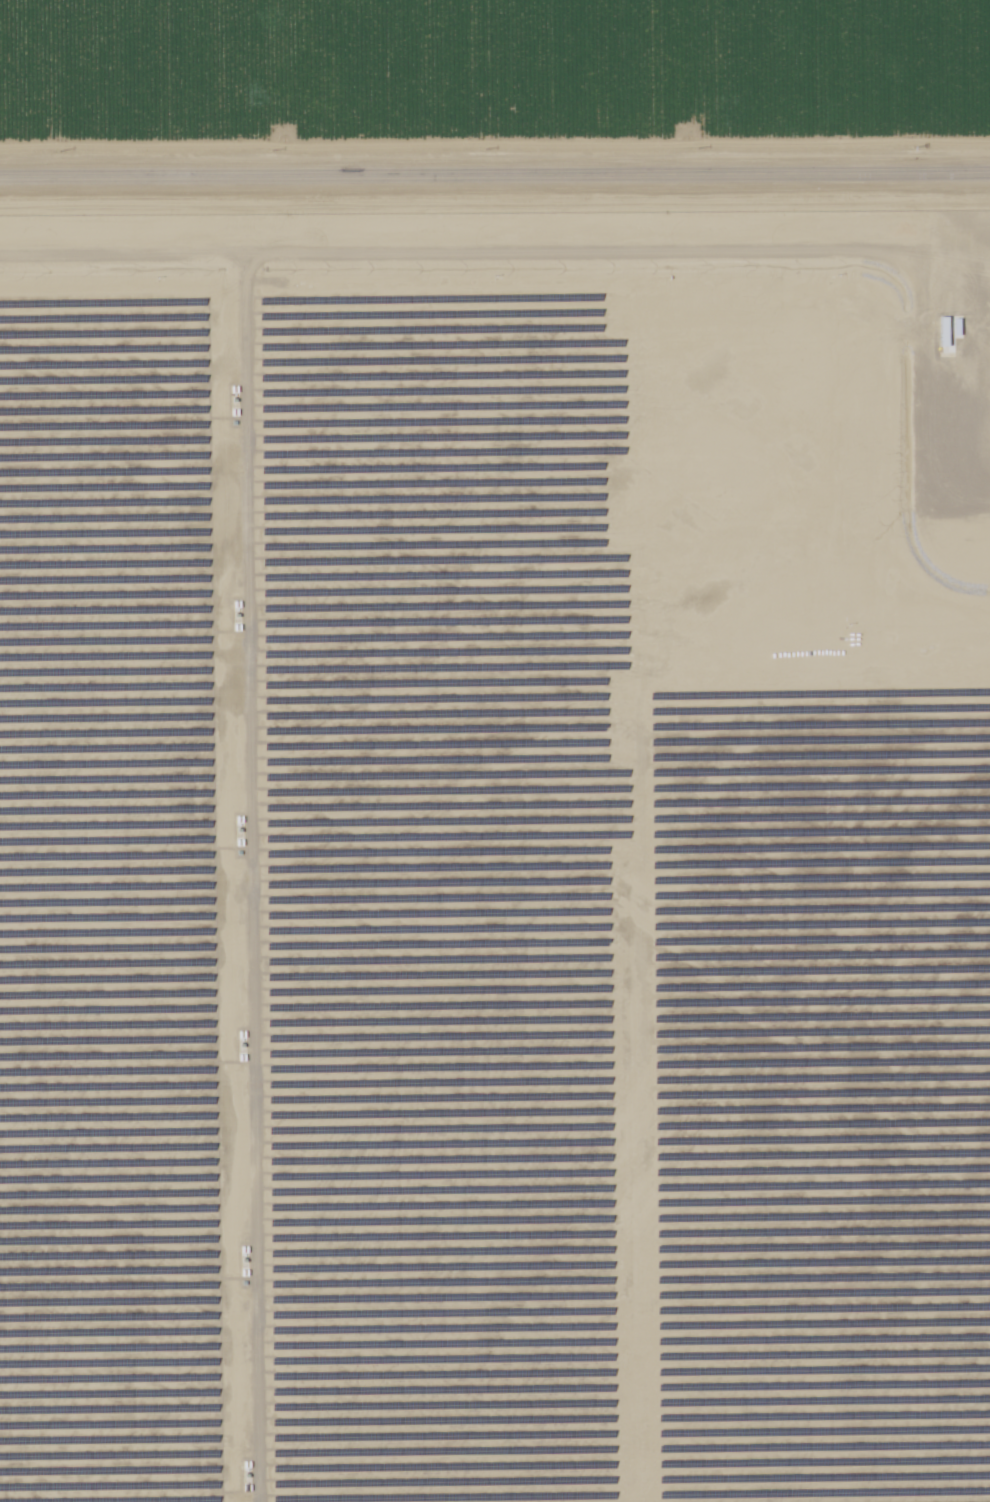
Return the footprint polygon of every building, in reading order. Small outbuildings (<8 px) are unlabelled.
[(943,318),(943,353),(956,353),(956,338),(963,338),(963,319),(943,318)]
